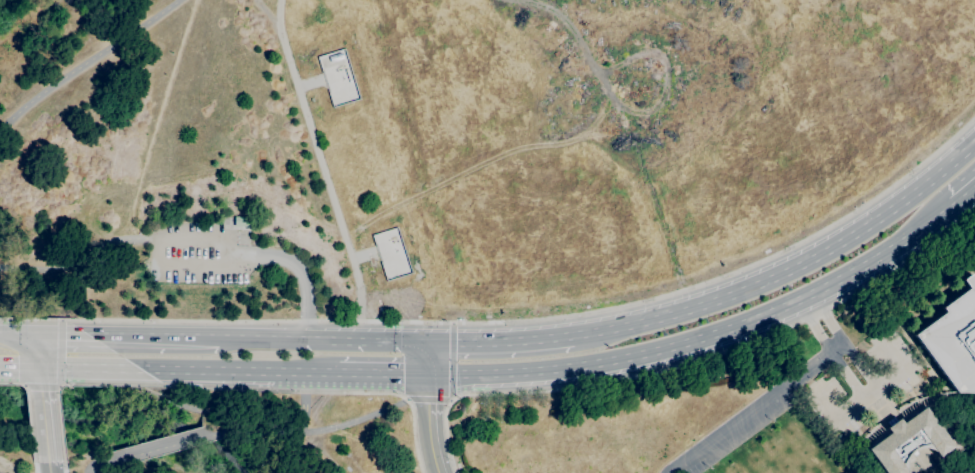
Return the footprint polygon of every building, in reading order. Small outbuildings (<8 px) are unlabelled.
[(330,61),(329,57),(341,53),(342,58),(330,61)] [(248,226),(234,226),(234,216),(248,217),(248,226)] [(970,274),(974,281),(974,393),(973,392),(971,392),(970,392),(968,392),(967,392),(965,392),(964,392),(962,392),(961,392),(959,392),(957,392),(956,392),(914,335),(945,312),(941,307),(968,288),(962,280),(970,274)] [(907,471),(908,472),(875,472),(882,468),(868,449),(890,433),(886,428),(889,426),(886,422),(894,417),(896,420),(899,418),(903,423),(925,407),(938,425),(944,421),(964,447),(950,458),(946,452),(939,457),(934,450),(933,450),(932,449),(930,448),(929,448),(927,447),(925,447),(924,447),(922,447),(920,447),(919,448),(917,448),(916,449),(914,449),(913,450),(912,451),(911,453),(909,454),(908,455),(908,457),(907,458),(906,460),(906,461),(906,463),(906,465),(906,466),(906,468),(906,470),(907,471)]
